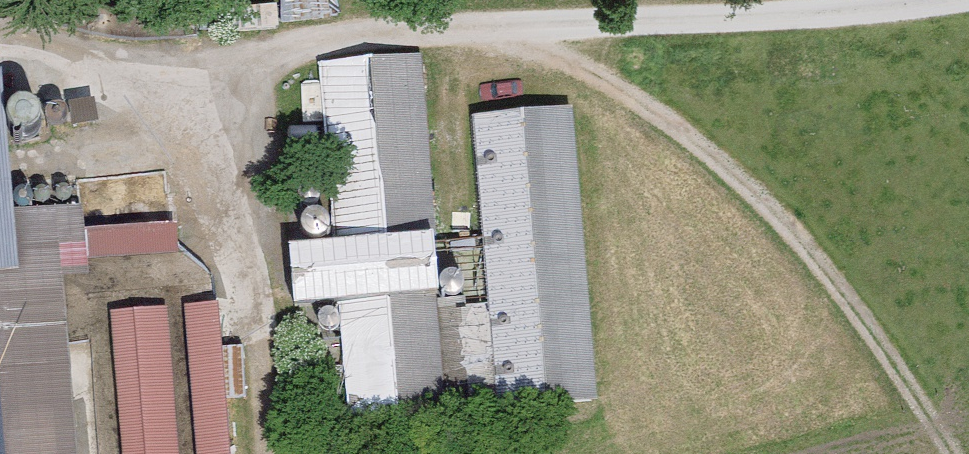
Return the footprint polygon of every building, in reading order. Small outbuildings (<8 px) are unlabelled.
[(318,74),(332,238),(429,230),(415,66),(318,74)] [(570,118),(470,126),(484,314),(491,404),(492,414),(592,407),(570,118)] [(0,158),(0,453),(72,453),(57,279),(81,277),(76,215),(5,221),(0,158)] [(166,234),(93,238),(94,264),(168,259),(166,234)] [(430,241),(283,252),(288,318),(336,314),(345,422),(443,414),(443,407),(436,318),(430,241)] [(182,315),(192,453),(221,453),(211,313),(182,315)] [(484,314),(436,318),(443,407),(491,404),(484,314)] [(108,320),(118,453),(172,453),(162,316),(108,320)]
